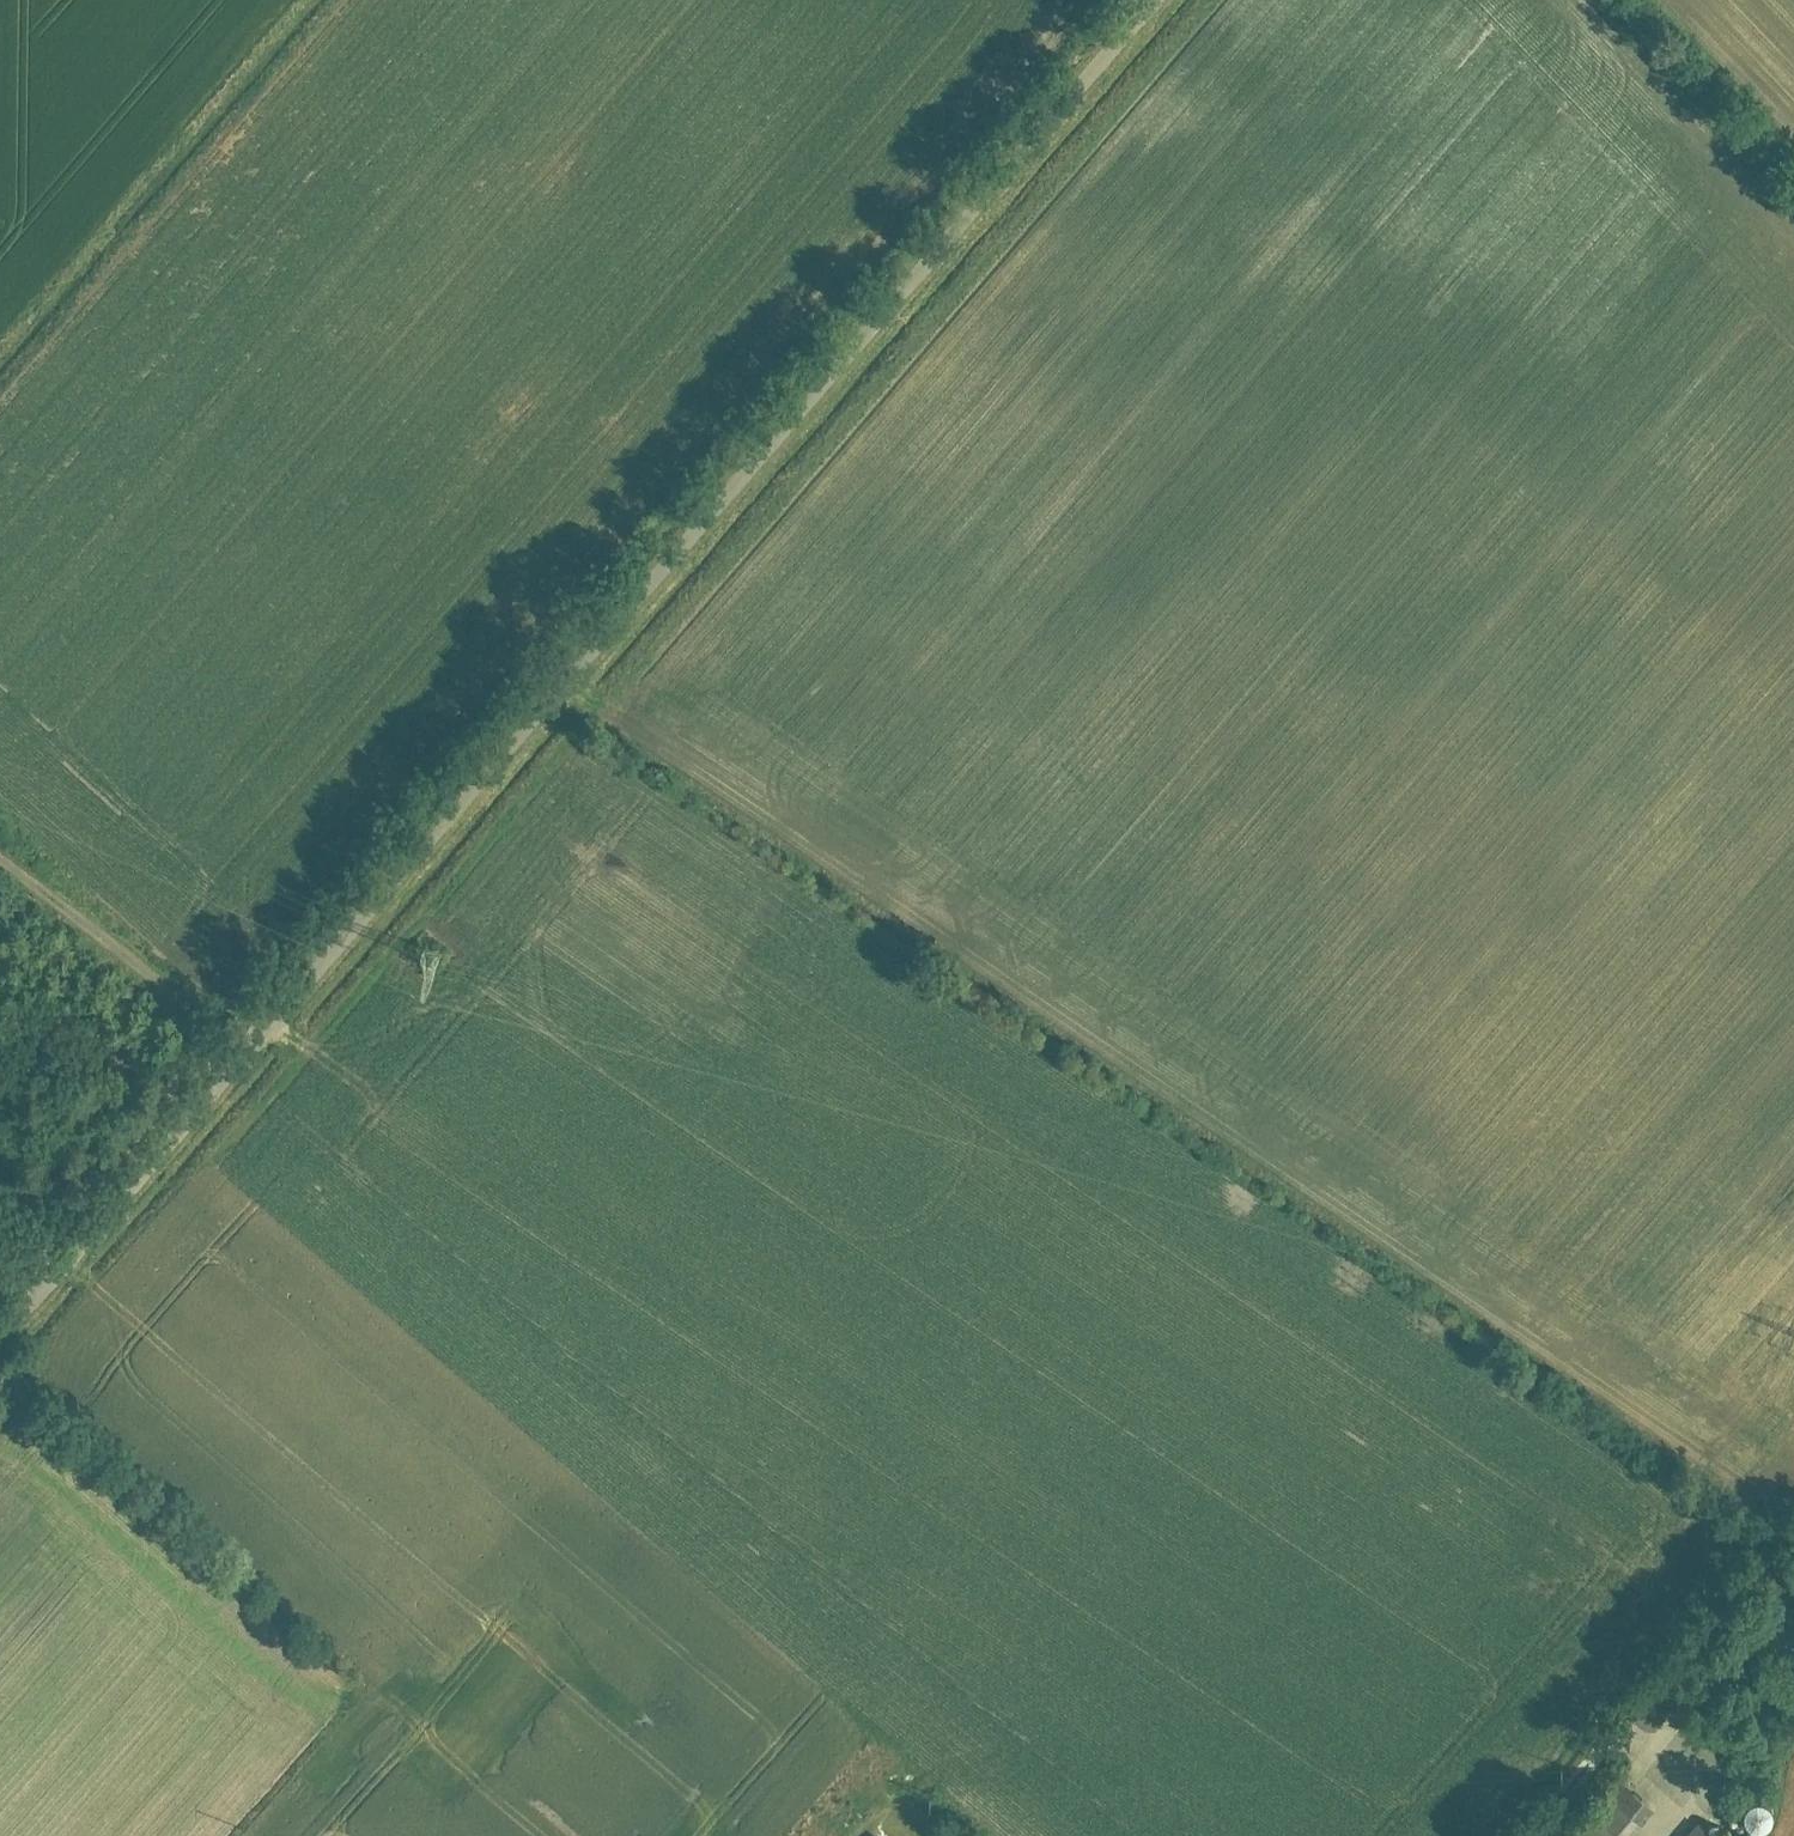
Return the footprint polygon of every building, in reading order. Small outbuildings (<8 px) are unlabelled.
[(1573,1835),(1629,1835),(1655,1805),(1622,1778),(1573,1835)] [(1690,1835),(1722,1835),(1704,1820),(1690,1835)]
